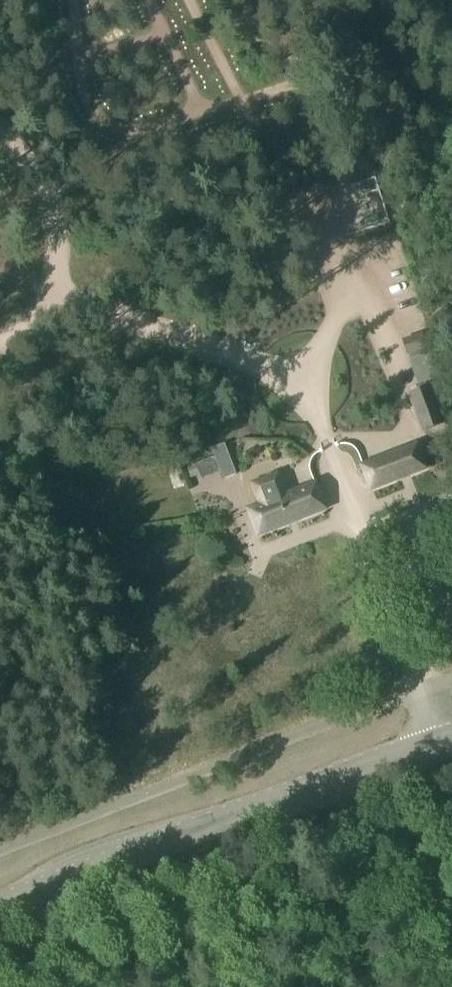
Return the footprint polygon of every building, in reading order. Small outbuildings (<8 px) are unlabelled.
[(403,341),(418,384),(437,377),(422,335),(403,341)] [(433,387),(411,394),(409,394),(425,439),(448,431),(433,387)] [(224,480),(236,474),(224,445),(212,450),(224,480)] [(362,466),(372,490),(425,470),(416,446),(362,466)] [(188,474),(201,469),(195,453),(182,458),(188,474)] [(260,505),(248,510),(258,536),(326,510),(316,484),(285,496),(277,475),(253,485),(260,505)]
